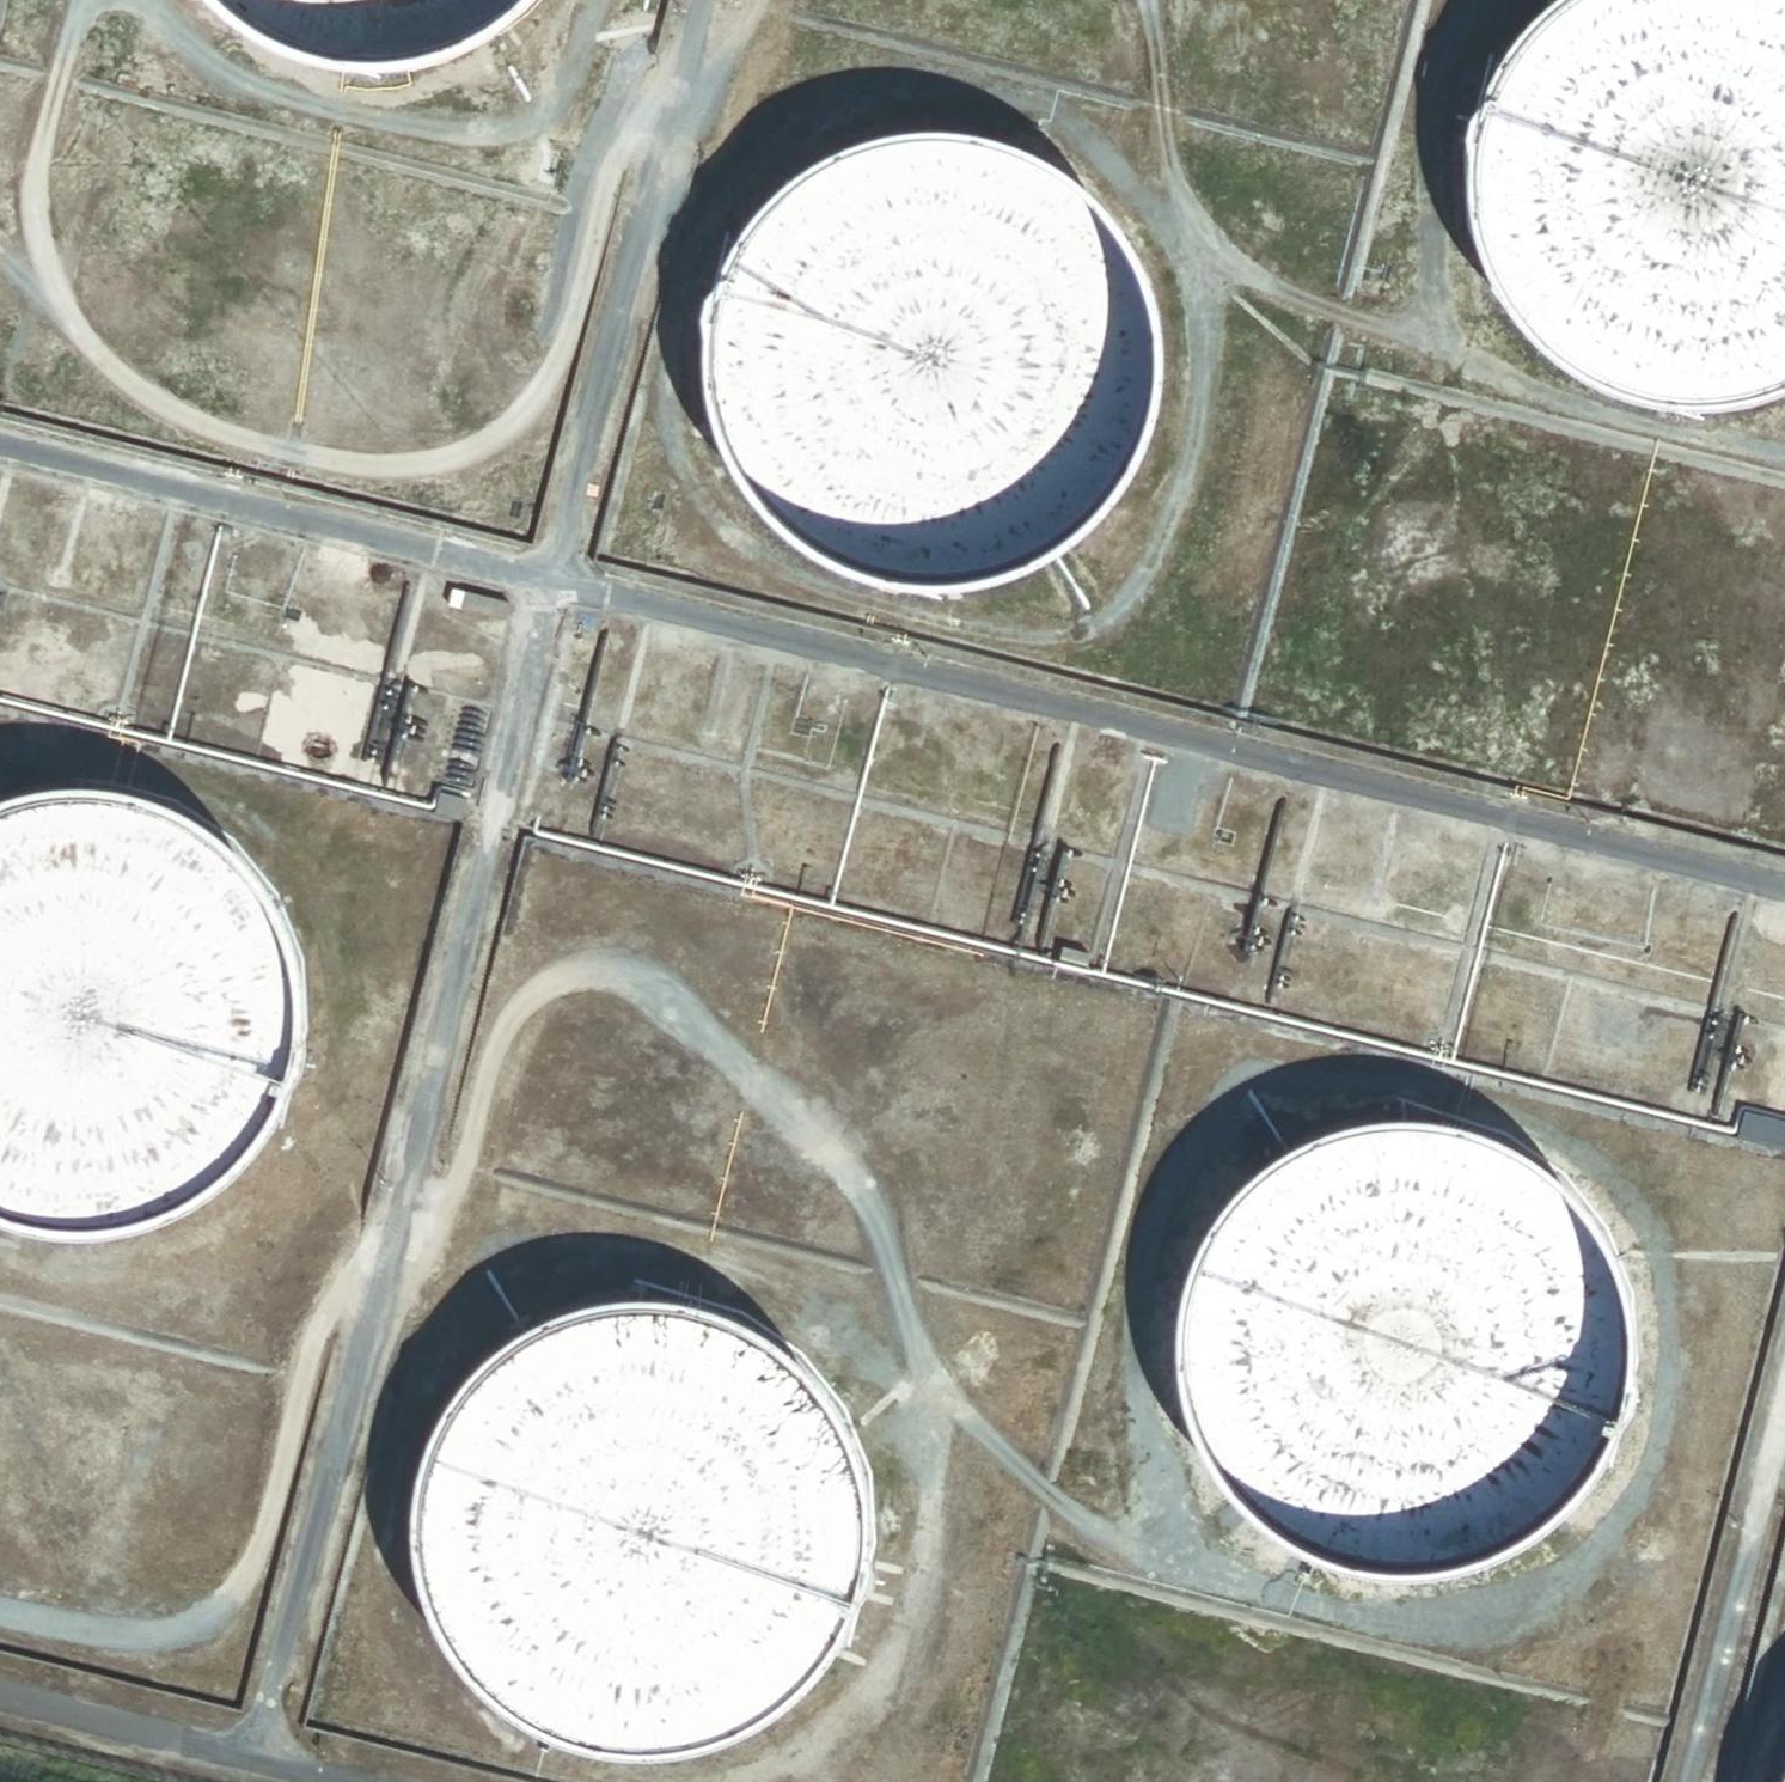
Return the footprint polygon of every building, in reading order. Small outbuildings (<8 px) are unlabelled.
[(522,21),(525,18),(541,2),(543,0),(212,0),(223,12),(238,25),(257,38),(277,50),(295,58),(317,65),(340,70),(359,73),(383,74),(402,72),(425,68),(444,63),(466,55),(484,47),(503,35),(522,21)] [(1558,3),(1543,16),(1526,33),(1514,49),(1501,69),(1492,86),(1483,108),(1477,131),(1473,151),(1471,174),(1471,198),(1474,218),(1479,241),(1486,263),(1494,282),(1506,302),(1519,322),(1535,340),(1549,353),(1565,365),(1584,378),(1606,389),(1628,398),(1651,404),(1670,407),(1694,408),(1714,408),(1733,406),(1756,401),(1776,395),(1784,391),(1784,0),(1563,0),(1558,3)] [(1017,144),(994,137),(991,136),(971,132),(947,130),(923,131),(904,133),(884,137),(861,144),(839,153),(822,163),(802,176),(786,189),(770,206),(757,221),(744,241),(732,262),(724,284),(718,303),(713,327),(712,347),(712,371),(714,390),(718,414),(725,437),(733,455),(744,476),(755,493),(770,511),(787,528),(802,541),(822,554),(843,565),(865,574),(885,580),(908,584),(928,586),(952,586),(972,584),(995,580),(1014,574),(1036,565),(1057,554),(1077,540),(1092,528),(1109,511),(1124,492),(1137,472),(1146,454),(1154,436),(1161,413),(1165,390),(1167,366),(1167,342),(1165,322),(1160,299),(1154,280),(1144,258),(1135,240),(1121,221),(1108,205),(1091,188),(1076,176),(1056,162),(1039,153),(1017,144)] [(473,595),(471,602),(469,612),(513,623),(518,605),(473,594),(473,595)] [(198,817),(195,815),(177,806),(155,798),(136,793),(112,789),(93,787),(69,788),(49,790),(26,795),(3,803),(0,804),(0,1226),(13,1231),(32,1236),(55,1241),(75,1242),(99,1242),(122,1240),(146,1234),(168,1227),(187,1219),(207,1207),(224,1196),(242,1180),(258,1163),(273,1144),(284,1127),(294,1106),(303,1084),(309,1061),(312,1041),(313,1021),(313,997),(310,974),(305,954),(298,932),(290,914),(280,896),(266,876),(254,861),(237,844),(218,830),(198,817)] [(446,793),(445,796),(441,814),(470,821),(474,803),(475,800),(446,793)] [(1083,954),(1070,950),(1068,961),(1065,970),(1091,976),(1096,957),(1083,954)] [(1638,1339),(1636,1316),(1636,1312),(1632,1292),(1626,1269),(1617,1247),(1607,1229),(1597,1212),(1582,1193),(1565,1176),(1550,1163),(1530,1149),(1509,1137),(1487,1128),(1468,1122),(1445,1117),(1425,1115),(1401,1114),(1381,1116),(1358,1120),(1338,1125),(1316,1134),(1294,1145),(1278,1156),(1259,1170),(1244,1184),(1228,1202),(1215,1222),(1203,1243),(1195,1261),(1188,1284),(1183,1304),(1180,1327),(1180,1347),(1182,1371),(1185,1391),(1191,1414),(1198,1433),(1209,1454),(1221,1475),(1234,1491),(1250,1508),(1268,1524),(1284,1535),(1305,1547),(1323,1556),(1346,1564),(1365,1568),(1389,1572),(1413,1572),(1437,1571),(1461,1566),(1480,1561),(1502,1553),(1520,1544),(1540,1531),(1556,1519),(1574,1502),(1590,1484),(1601,1468),(1613,1447),(1621,1429),(1629,1406),(1635,1383),(1637,1363),(1638,1339)] [(1750,1117),(1745,1137),(1784,1146),(1784,1125),(1750,1117)] [(789,1344),(771,1331),(767,1329),(750,1320),(728,1311),(706,1304),(683,1299),(663,1298),(640,1298),(620,1300),(597,1304),(575,1311),(556,1319),(536,1330),(516,1343),(501,1356),(485,1372),(472,1388),(459,1407),(450,1424),(441,1446),(435,1465),(430,1488),(428,1507),(428,1531),(430,1554),(433,1574),(439,1593),(447,1615),(458,1635),(469,1652),(483,1670),(500,1687),(518,1702),(534,1713),(551,1723),(573,1732),(591,1739),(614,1744),(634,1746),(657,1747),(681,1745),(704,1741),(726,1734),(745,1727),(762,1718),(782,1706),(800,1691),(815,1677),(830,1660),(843,1640),(855,1620),(862,1602),(869,1583),(874,1560),(877,1537),(877,1517),(875,1494),(871,1470),(866,1452),(857,1430),(846,1409),(836,1392),(821,1374),(807,1360),(789,1344)]
